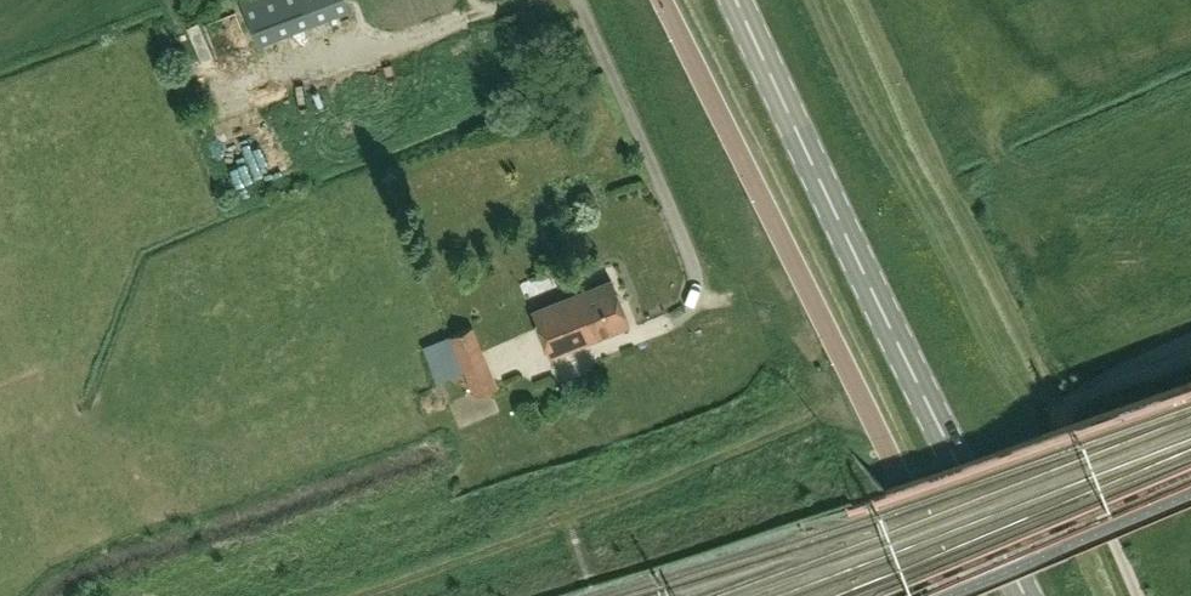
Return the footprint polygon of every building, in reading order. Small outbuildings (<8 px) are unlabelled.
[(257,43),(348,8),(345,0),(241,0),(257,43)] [(523,302),(559,290),(554,273),(518,285),(523,302)] [(628,325),(610,279),(530,311),(548,357),(628,325)] [(450,335),(474,393),(496,384),(471,326),(450,335)]
